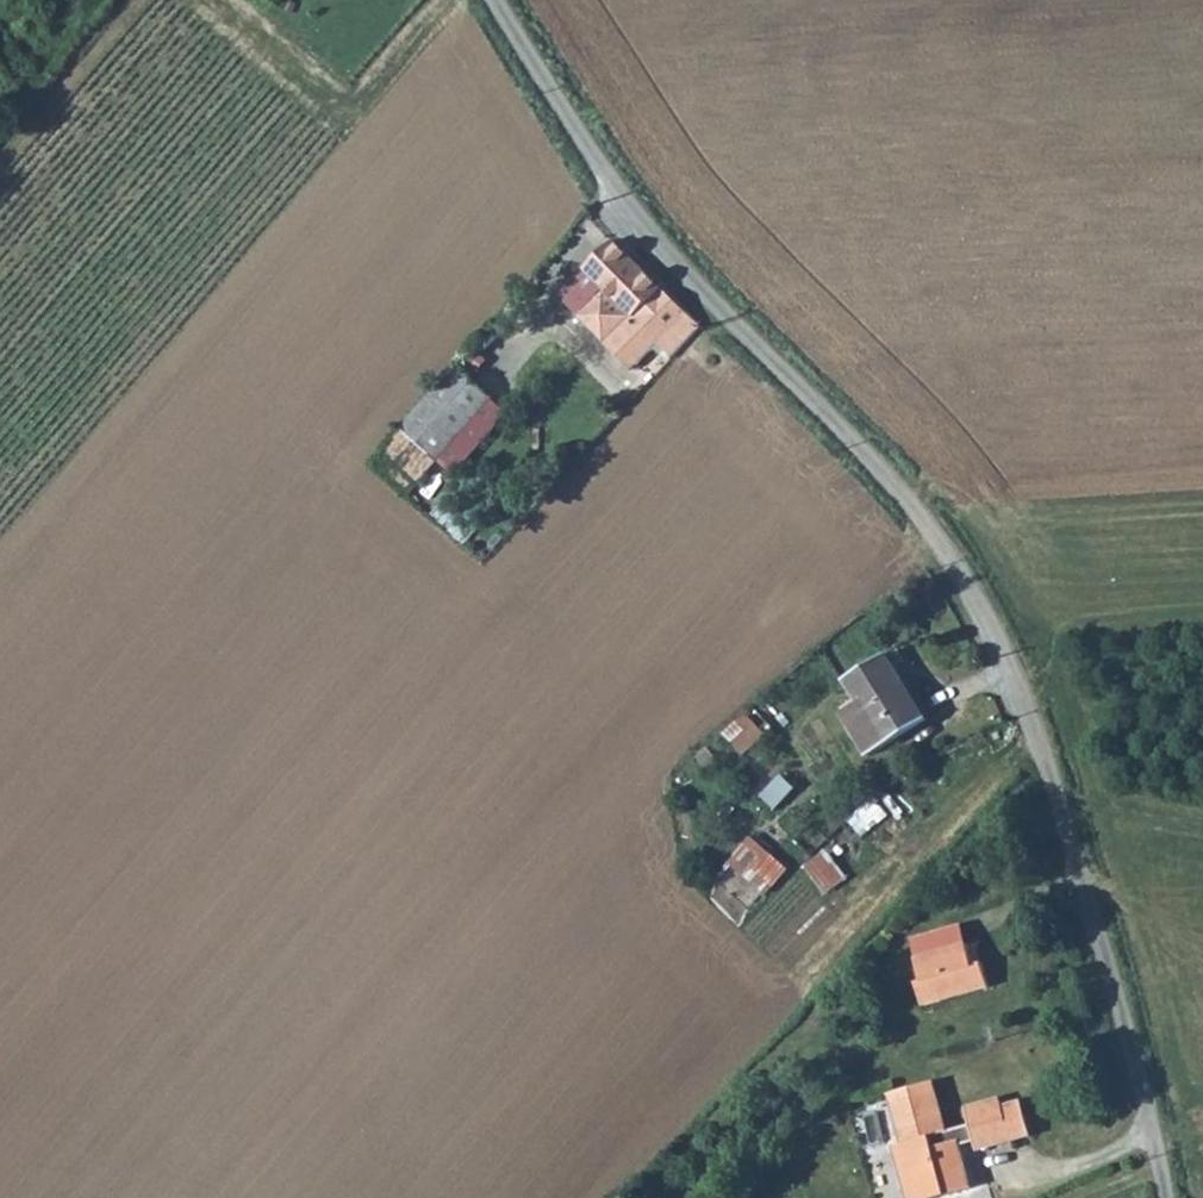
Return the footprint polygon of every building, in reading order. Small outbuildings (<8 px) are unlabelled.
[(700,326),(613,239),(584,270),(586,272),(573,287),(589,303),(575,317),(632,370),(660,341),(668,333),(682,346),(700,326)] [(660,341),(674,354),(682,346),(668,333),(660,341)] [(492,396),(456,365),(382,451),(418,482),(492,396)] [(841,713),(869,757),(925,721),(886,653),(845,679),(859,702),(841,713)] [(768,891),(791,864),(754,831),(730,859),(768,891)] [(824,844),(805,863),(829,887),(848,868),(824,844)] [(915,954),(930,1002),(993,984),(985,957),(978,959),(972,937),(915,954)] [(899,1164),(908,1196),(942,1186),(945,1196),(970,1190),(957,1145),(974,1141),(969,1125),(946,1131),(932,1082),(888,1095),(901,1144),(906,1162),(899,1164)] [(969,1125),(974,1141),(978,1151),(1010,1142),(1000,1106),(998,1098),(964,1107),(969,1125)] [(1000,1106),(1010,1142),(1031,1136),(1020,1100),(1000,1106)] [(894,1146),(899,1164),(906,1162),(901,1144),(894,1146)] [(908,1197),(938,1197),(945,1196),(942,1186),(908,1196),(908,1197)]
